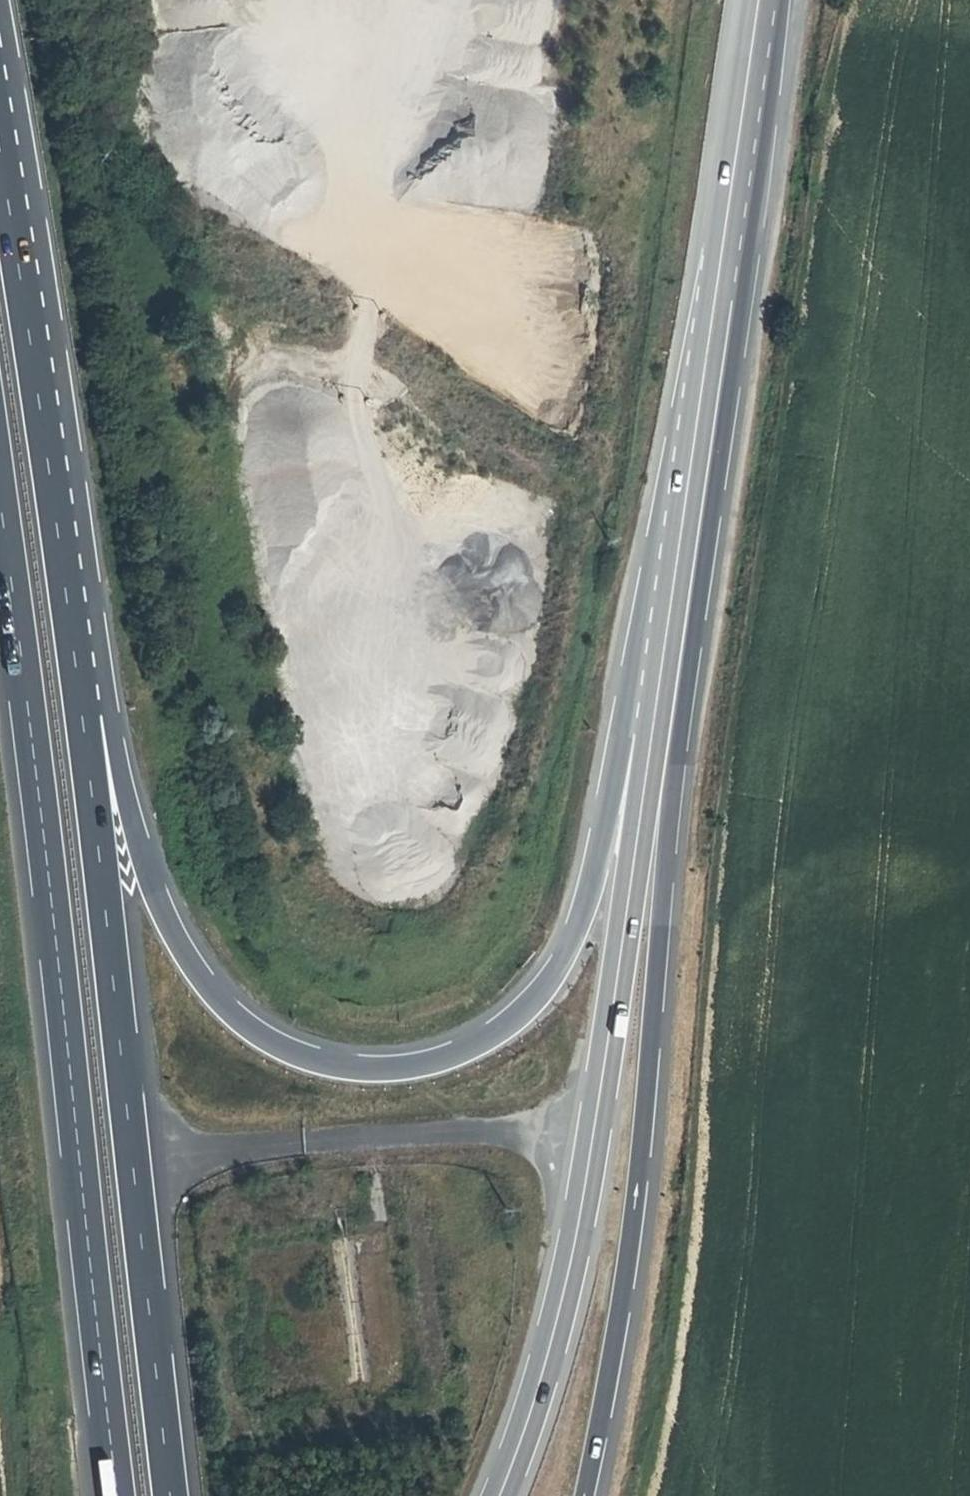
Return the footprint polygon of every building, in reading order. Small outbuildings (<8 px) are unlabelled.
[(434,85),(414,93),(420,110),(441,102),(434,85)]
